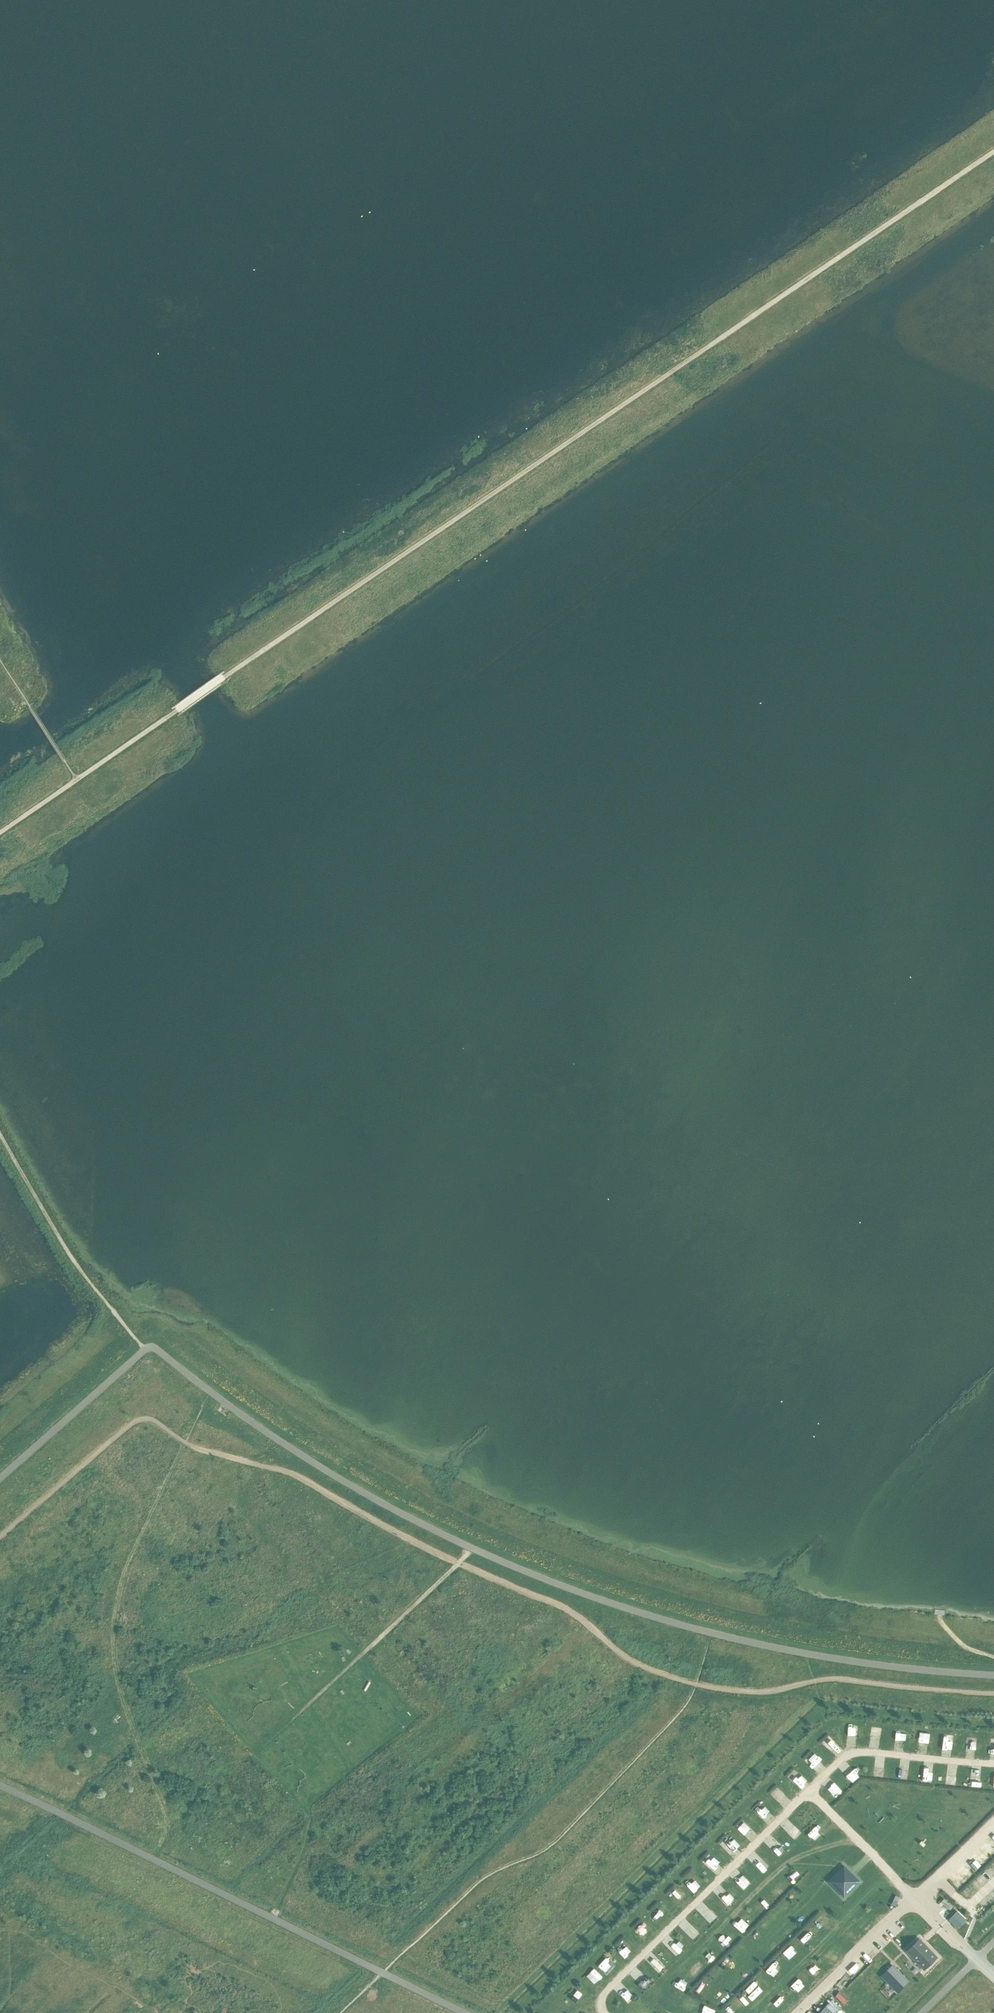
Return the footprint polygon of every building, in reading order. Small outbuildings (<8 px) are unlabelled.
[(844,1867),(829,1882),(844,1896),(859,1882),(851,1874),(844,1867)] [(956,1911),(948,1920),(957,1928),(965,1919),(956,1911)] [(919,1939),(906,1952),(924,1970),(937,1957),(919,1939)] [(892,1965),(881,1976),(897,1992),(908,1982),(892,1965)] [(233,2012),(246,2012),(250,2010),(243,2003),(233,2012)]
